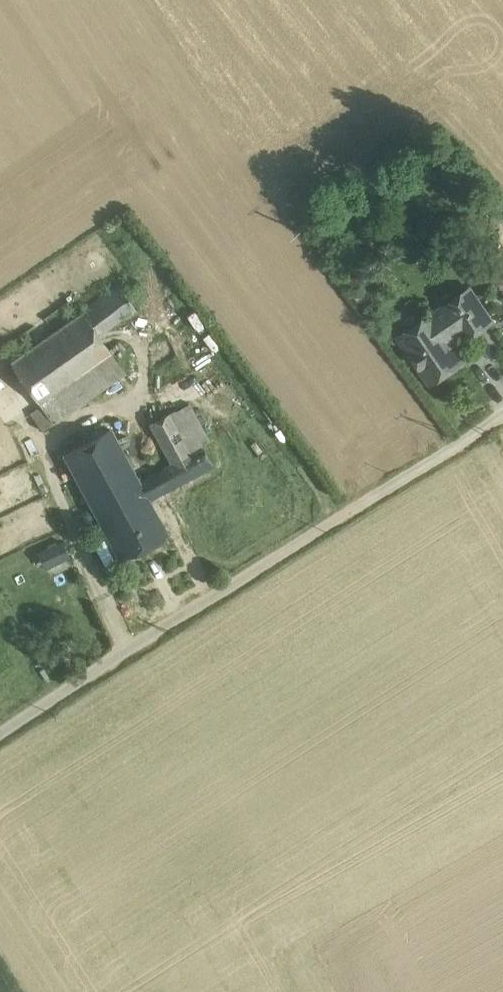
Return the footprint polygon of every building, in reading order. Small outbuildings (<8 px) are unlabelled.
[(120,285),(82,312),(99,335),(136,310),(120,285)] [(469,289),(446,305),(464,331),(469,338),(492,322),(469,289)] [(448,307),(402,338),(433,383),(465,361),(451,340),(464,331),(448,307)] [(82,312),(10,362),(40,405),(55,395),(102,363),(113,355),(99,335),(82,312)] [(126,373),(113,355),(102,363),(114,381),(126,373)] [(102,363),(55,395),(68,413),(114,381),(102,363)] [(68,413),(55,395),(40,405),(41,406),(53,424),(68,413)] [(171,464),(139,481),(144,491),(149,499),(213,465),(202,446),(210,441),(189,403),(149,424),(171,464)] [(53,424),(41,406),(31,413),(43,431),(53,424)] [(139,481),(111,429),(64,454),(97,516),(144,491),(139,481)] [(144,491),(97,516),(120,560),(168,534),(149,499),(144,491)] [(37,552),(47,569),(72,556),(62,538),(37,552)]
